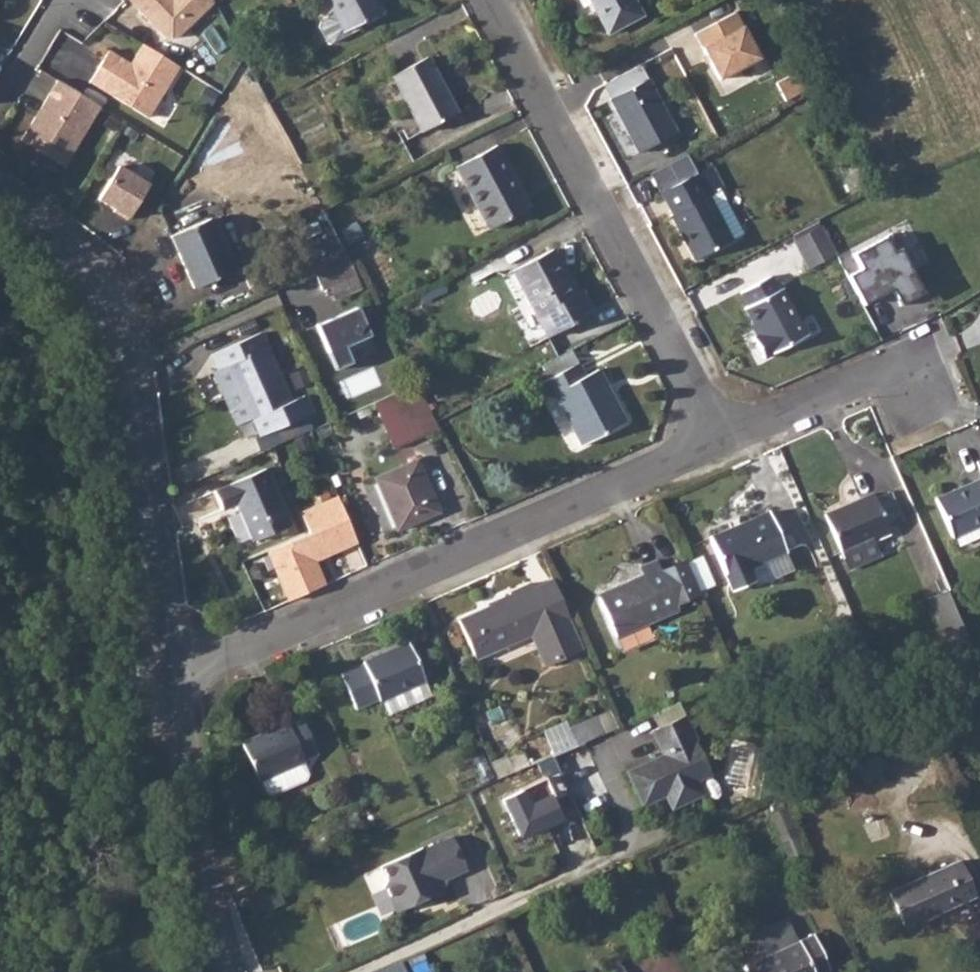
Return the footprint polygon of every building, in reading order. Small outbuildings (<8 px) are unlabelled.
[(166,36),(176,35),(212,0),(130,0),(166,36)] [(334,11),(344,29),(359,22),(382,10),(377,0),(328,0),(334,11)] [(608,32),(642,14),(635,0),(590,0),(608,32)] [(346,34),(344,29),(334,11),(320,18),(318,24),(326,39),(332,41),(346,34)] [(765,61),(739,13),(697,36),(723,83),(765,61)] [(359,22),(344,29),(346,34),(361,26),(359,22)] [(148,116),(179,65),(143,42),(130,62),(108,49),(90,80),(148,116)] [(427,55),(391,75),(421,130),(457,111),(427,55)] [(647,77),(610,97),(639,152),(677,132),(647,77)] [(100,104),(57,79),(40,107),(43,109),(41,113),(35,115),(21,138),(64,164),(100,104)] [(497,144),(456,166),(489,228),(530,207),(497,144)] [(659,192),(661,191),(697,172),(686,151),(648,172),(659,192)] [(113,207),(127,216),(149,181),(119,162),(98,195),(115,205),(113,207)] [(712,164),(708,167),(720,188),(725,186),(712,164)] [(720,188),(708,167),(697,172),(661,191),(673,214),(671,214),(694,258),(732,238),(708,195),(720,188)] [(720,188),(708,195),(732,238),(743,232),(720,188)] [(210,216),(171,233),(193,287),(233,269),(210,216)] [(820,226),(794,239),(809,268),(835,254),(820,226)] [(865,268),(851,275),(867,304),(894,289),(903,304),(926,292),(903,250),(896,253),(888,237),(857,253),(865,268)] [(553,248),(512,270),(526,296),(548,336),(593,312),(581,290),(577,292),(553,248)] [(347,252),(313,267),(322,288),(356,273),(347,252)] [(771,275),(740,291),(747,304),(744,305),(758,332),(752,336),(763,357),(806,335),(781,287),(778,288),(771,275)] [(355,361),(348,346),(374,335),(362,306),(319,324),(339,369),(355,361)] [(261,332),(211,353),(218,367),(213,370),(236,423),(252,416),(260,434),(311,411),(304,394),(292,399),(261,332)] [(544,379),(540,382),(548,396),(554,393),(582,445),(626,421),(598,368),(585,375),(578,362),(575,363),(568,350),(537,366),(544,379)] [(416,380),(373,399),(394,448),(440,426),(437,419),(416,380)] [(418,458),(375,477),(397,528),(439,510),(418,458)] [(265,467),(214,490),(223,510),(236,504),(253,541),(291,524),(265,467)] [(935,498),(952,535),(964,530),(979,522),(979,478),(935,498)] [(840,551),(842,550),(871,537),(873,536),(875,536),(888,529),(887,526),(901,520),(893,500),(888,490),(875,496),(873,491),(824,513),(840,551)] [(311,531),(269,551),(291,600),(329,584),(319,560),(362,544),(342,494),(302,510),(311,531)] [(768,510),(709,537),(731,588),(753,579),(748,566),(785,549),(768,510)] [(871,537),(842,550),(848,563),(876,550),(871,537)] [(625,587),(599,599),(616,635),(676,608),(655,560),(640,567),(643,575),(624,583),(625,587)] [(533,586),(536,593),(555,585),(552,578),(533,586)] [(475,657),(513,641),(530,633),(544,627),(558,659),(583,648),(555,585),(536,593),(533,586),(531,582),(509,591),(511,595),(459,620),(475,657)] [(952,652),(956,650),(971,644),(945,588),(927,596),(952,652)] [(530,633),(544,666),(558,659),(544,627),(530,633)] [(378,700),(381,698),(413,684),(424,679),(408,641),(363,661),(364,663),(340,674),(354,706),(376,696),(378,700)] [(413,684),(381,698),(387,711),(419,698),(413,684)] [(661,754),(625,770),(640,807),(664,796),(670,810),(703,795),(697,781),(708,775),(693,740),(695,739),(684,713),(651,730),(661,754)] [(582,740),(603,730),(597,716),(569,727),(566,719),(544,729),(554,752),(582,740)] [(287,721),(242,741),(258,779),(261,778),(302,759),(305,758),(303,756),(316,750),(302,717),(288,723),(287,721)] [(554,752),(550,753),(559,772),(571,796),(580,816),(612,801),(582,740),(554,752)] [(302,759),(261,778),(266,790),(272,792),(305,777),(308,772),(302,759)] [(571,796),(559,772),(546,778),(554,794),(534,803),(526,787),(503,797),(523,837),(566,819),(559,801),(571,796)] [(386,875),(384,882),(395,910),(441,890),(436,880),(465,866),(451,833),(422,845),(421,843),(380,862),(386,875)] [(957,860),(888,891),(904,926),(974,894),(957,860)] [(274,883),(255,892),(262,910),(282,901),(274,883)] [(752,935),(763,958),(797,942),(786,920),(752,935)] [(763,958),(744,966),(747,971),(819,971),(828,968),(813,935),(797,942),(763,958)] [(374,971),(404,971),(398,961),(374,971)]
